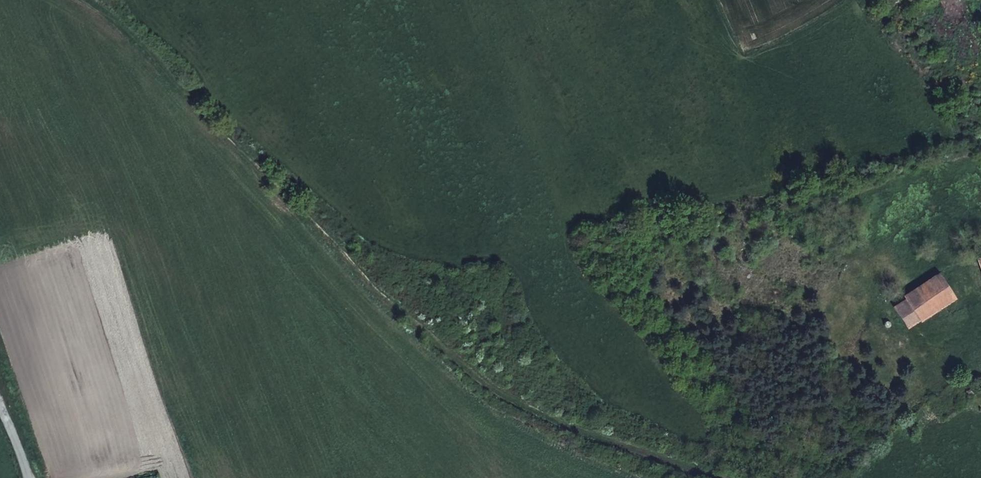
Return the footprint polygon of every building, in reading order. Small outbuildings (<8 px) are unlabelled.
[(894,306),(906,325),(913,320),(952,292),(937,275),(911,294),(904,299),(894,306)]
